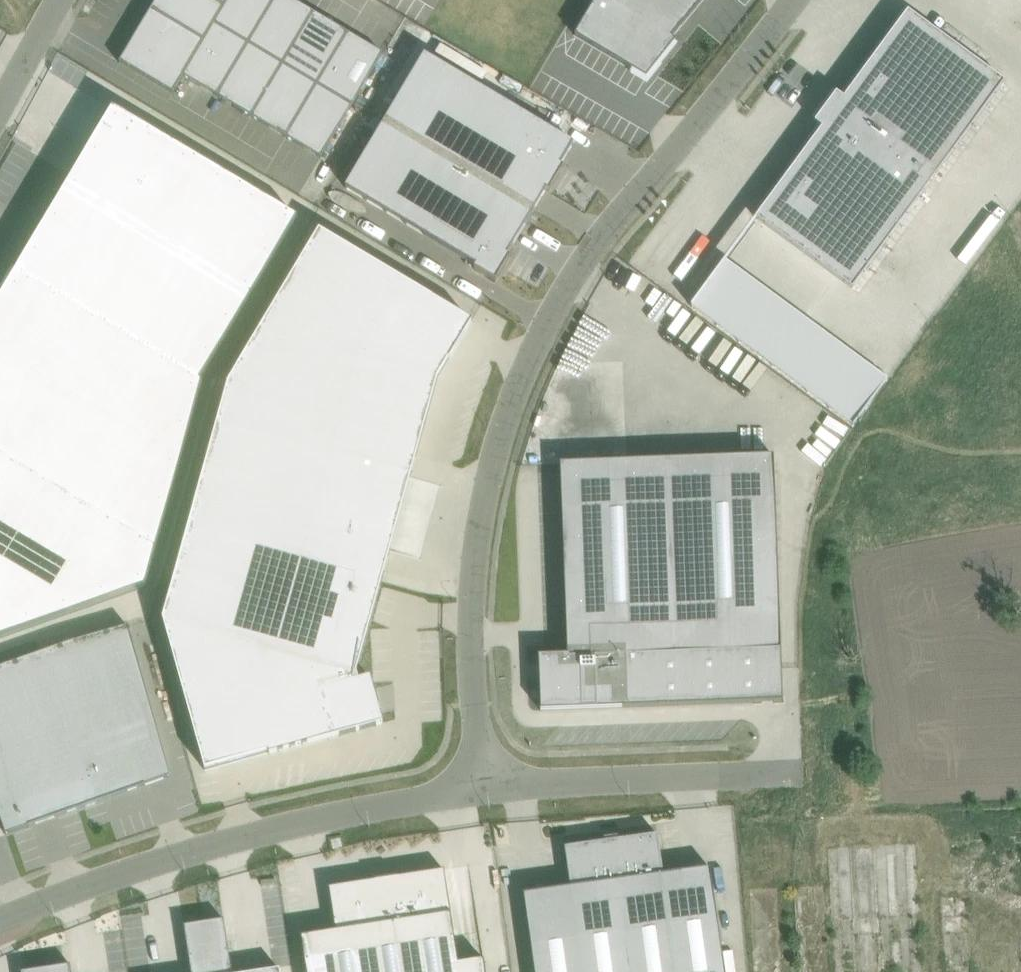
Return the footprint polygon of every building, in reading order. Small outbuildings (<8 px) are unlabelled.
[(152,10),(204,41),(215,24),(225,7),(214,0),(157,0),(152,10)] [(249,44),(275,0),(229,0),(225,7),(215,24),(249,44)] [(283,65),(314,13),(293,0),(275,0),(249,44),(283,65)] [(574,37),(645,80),(671,47),(709,0),(596,0),(574,37)] [(174,93),(184,76),(184,75),(204,41),(152,10),(120,63),(121,62),(174,93)] [(822,128),(756,218),(853,289),(1005,82),(908,11),(844,98),(836,93),(815,123),(822,128)] [(283,65),(318,85),(349,33),(314,13),(283,65)] [(184,76),(218,97),(249,44),(215,24),(204,41),(184,75),(184,76)] [(349,33),(318,85),(352,106),(383,54),(349,33)] [(218,97),(252,117),(283,65),(249,44),(218,97)] [(425,55),(384,123),(533,212),(547,190),(550,192),(565,167),(561,165),(574,144),(425,55)] [(252,117),(286,138),(318,85),(283,65),(252,117)] [(318,85),(286,138),(321,158),(352,106),(318,85)] [(0,292),(0,639),(147,588),(206,375),(299,219),(113,108),(11,280),(8,279),(0,292)] [(384,123),(346,188),(477,266),(475,269),(496,282),(511,257),(508,255),(533,212),(384,123)] [(228,384),(163,620),(205,770),(262,754),(262,757),(340,736),(384,724),(371,677),(364,679),(360,662),(390,553),(410,482),(438,381),(473,322),(320,231),(228,384)] [(588,330),(583,338),(605,351),(610,343),(588,330)] [(567,655),(539,656),(541,710),(783,702),(774,456),(560,463),(567,655)] [(0,667),(0,818),(6,835),(29,827),(146,785),(171,776),(129,626),(69,643),(0,667)] [(524,893),(535,971),(725,971),(710,867),(663,874),(658,834),(619,840),(604,842),(565,847),(571,887),(524,893)] [(920,843),(829,845),(832,971),(923,971),(920,843)] [(301,936),(306,971),(486,971),(484,959),(459,963),(444,870),(329,887),(336,931),(301,936)] [(970,947),(968,895),(943,896),(945,948),(970,947)] [(204,923),(212,971),(233,971),(225,920),(204,923)] [(204,923),(184,926),(191,971),(212,971),(204,923)]
